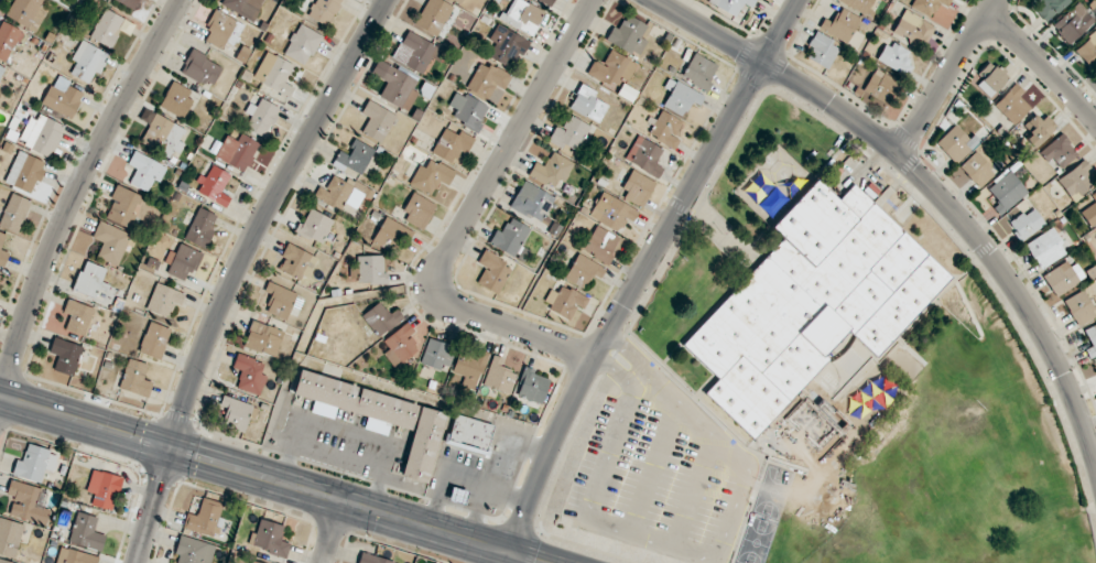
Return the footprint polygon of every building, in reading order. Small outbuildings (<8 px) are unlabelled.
[(43,0),(14,0),(6,18),(37,31),(47,7),(41,5),(43,0)] [(134,9),(138,0),(112,0),(134,9)] [(220,5),(248,18),(252,8),(258,11),(263,0),(223,0),(220,5)] [(308,16),(328,26),(340,0),(315,0),(308,16)] [(452,6),(441,0),(427,0),(413,26),(435,38),(452,6)] [(532,35),(544,11),(522,0),(513,0),(503,20),(532,35)] [(707,2),(735,17),(742,3),(751,8),(755,0),(708,0),(707,2)] [(865,15),(873,0),(838,0),(865,15)] [(910,6),(930,17),(939,2),(947,6),(950,0),(913,0),(910,6)] [(1045,20),(1068,0),(1034,0),(1030,4),(1045,20)] [(1051,26),(1068,44),(1094,20),(1077,2),(1051,26)] [(824,18),(818,27),(847,43),(860,18),(839,7),(832,22),(824,18)] [(90,38),(110,47),(124,18),(103,8),(90,38)] [(204,40),(222,49),(226,41),(233,44),(243,24),(215,9),(205,28),(210,30),(204,40)] [(935,25),(903,9),(892,32),(923,48),(935,25)] [(605,41),(639,56),(646,40),(641,37),(647,24),(626,14),(619,29),(612,25),(605,41)] [(322,35),(299,23),(282,55),(305,67),(322,35)] [(529,42),(497,23),(488,39),(495,43),(487,56),(503,66),(512,49),(522,55),(529,42)] [(10,60),(10,41),(23,41),(23,25),(0,26),(0,60),(10,60)] [(437,48),(408,30),(391,57),(420,75),(437,48)] [(1073,48),(1089,69),(1095,64),(1095,31),(1073,48)] [(804,56),(827,69),(840,46),(818,33),(804,56)] [(88,84),(95,72),(98,74),(108,54),(81,40),(71,59),(76,62),(69,73),(88,84)] [(912,52),(884,41),(876,62),(904,72),(912,52)] [(222,65),(191,50),(179,73),(211,88),(222,65)] [(634,63),(610,50),(602,64),(594,60),(587,72),(620,90),(634,63)] [(285,83),(293,63),(264,52),(253,82),(289,96),(293,86),(285,83)] [(681,79),(706,89),(717,63),(692,53),(681,79)] [(379,97),(407,112),(417,91),(413,89),(418,80),(378,59),(370,73),(387,82),(379,97)] [(503,90),(511,76),(481,59),(465,87),(486,99),(495,85),(503,90)] [(990,95),(1008,78),(991,60),(973,77),(990,95)] [(884,110),(897,80),(873,69),(863,91),(874,96),(872,100),(876,102),(874,105),(884,110)] [(42,103),(71,119),(85,91),(56,76),(42,103)] [(698,107),(704,96),(669,77),(663,88),(670,91),(662,105),(682,117),(690,103),(698,107)] [(194,93),(173,81),(159,106),(180,118),(194,93)] [(1018,96),(1023,91),(1014,83),(993,105),(1014,124),(1030,107),(1018,96)] [(596,91),(580,84),(569,108),(599,123),(608,105),(593,98),(596,91)] [(476,131),(489,107),(456,90),(448,105),(456,109),(451,118),(476,131)] [(249,103),(245,112),(251,115),(244,128),(264,139),(280,108),(261,98),(256,106),(249,103)] [(361,114),(368,117),(361,134),(381,143),(395,113),(367,100),(361,114)] [(679,140),(673,136),(681,121),(661,110),(647,135),(674,149),(679,140)] [(1023,125),(1031,134),(1025,139),(1033,148),(1055,129),(1039,111),(1023,125)] [(30,113),(18,143),(52,156),(63,125),(30,113)] [(172,152),(178,155),(184,143),(179,141),(185,129),(155,113),(140,141),(169,157),(172,152)] [(548,139),(574,153),(589,125),(569,114),(561,129),(555,125),(548,139)] [(955,163),(976,144),(956,123),(935,142),(955,163)] [(458,149),(466,153),(474,138),(459,130),(457,134),(444,127),(431,154),(451,164),(458,149)] [(1047,161),(1051,157),(1060,169),(1078,154),(1061,133),(1039,152),(1047,161)] [(225,134),(214,158),(244,172),(258,142),(240,134),(237,140),(225,134)] [(663,168),(655,163),(663,149),(637,135),(624,159),(657,178),(663,168)] [(332,164),(360,178),(374,148),(354,139),(347,154),(339,150),(332,164)] [(32,194),(46,162),(18,150),(5,182),(32,194)] [(127,164),(136,168),(129,183),(147,192),(153,179),(159,182),(167,166),(133,151),(127,164)] [(573,163),(552,151),(543,167),(534,162),(527,175),(552,188),(557,178),(563,181),(573,163)] [(995,172),(974,151),(959,167),(979,188),(995,172)] [(409,186),(432,194),(437,181),(448,185),(454,169),(428,160),(425,168),(417,165),(409,186)] [(1072,200),(1095,182),(1095,177),(1083,160),(1056,179),(1072,200)] [(197,192),(224,208),(230,197),(220,192),(230,175),(212,165),(197,192)] [(619,195),(641,207),(655,183),(633,170),(619,195)] [(992,207),(1000,215),(1027,191),(1008,170),(987,189),(998,201),(992,207)] [(363,192),(331,177),(325,189),(319,186),(313,198),(340,211),(346,199),(357,205),(363,192)] [(814,180),(770,226),(781,238),(681,345),(717,379),(702,393),(750,437),(826,359),(822,354),(845,329),(875,356),(949,277),(851,184),(837,201),(814,180)] [(543,222),(554,195),(521,181),(510,208),(543,222)] [(133,229),(146,198),(118,186),(105,216),(133,229)] [(1080,212),(1090,227),(1095,223),(1095,191),(1090,195),(1094,202),(1080,212)] [(625,218),(633,221),(638,209),(600,192),(588,217),(619,231),(625,218)] [(31,201),(12,193),(0,221),(0,226),(17,234),(31,201)] [(400,219),(422,231),(435,204),(414,193),(400,219)] [(205,247),(217,214),(197,207),(185,240),(205,247)] [(1018,240),(1044,226),(1035,207),(1009,221),(1018,240)] [(296,233),(321,245),(333,220),(308,208),(296,233)] [(413,231),(385,216),(371,242),(392,253),(400,239),(407,243),(413,231)] [(522,261),(528,251),(520,247),(530,227),(509,217),(501,232),(495,229),(488,243),(522,261)] [(131,234),(100,220),(92,237),(103,242),(96,256),(116,266),(131,234)] [(619,237),(595,226),(583,251),(608,262),(619,237)] [(1066,255),(1053,228),(1025,242),(1038,269),(1066,255)] [(189,269),(195,272),(203,253),(179,243),(167,273),(184,280),(189,269)] [(307,282),(318,256),(287,244),(277,270),(307,282)] [(484,266),(476,283),(498,294),(512,266),(483,250),(477,262),(484,266)] [(590,274),(600,278),(605,266),(575,254),(564,280),(584,288),(590,274)] [(385,255),(357,256),(358,283),(386,282),(385,255)] [(1083,280),(1070,258),(1042,275),(1054,296),(1083,280)] [(107,269),(84,260),(73,289),(96,298),(107,269)] [(298,295),(268,282),(263,292),(272,295),(265,312),(287,322),(298,295)] [(174,303),(180,305),(185,294),(156,283),(146,309),(168,318),(174,303)] [(548,289),(542,306),(571,317),(576,306),(583,309),(588,296),(560,286),(558,292),(548,289)] [(1077,326),(1095,316),(1095,315),(1082,290),(1063,300),(1077,326)] [(64,312),(69,314),(65,331),(88,336),(95,306),(67,300),(64,312)] [(396,308),(388,314),(379,301),(361,315),(378,337),(403,319),(396,308)] [(283,330),(251,320),(243,346),(275,356),(283,330)] [(170,328),(148,321),(139,353),(161,359),(170,328)] [(388,350),(382,354),(392,368),(418,349),(409,336),(414,333),(407,323),(381,340),(388,350)] [(1085,349),(1089,358),(1095,355),(1095,323),(1083,330),(1091,346),(1085,349)] [(83,346),(54,337),(49,352),(58,355),(53,369),(73,376),(83,346)] [(439,371),(442,364),(449,367),(456,348),(429,338),(419,363),(439,371)] [(477,383),(487,353),(461,345),(451,375),(477,383)] [(266,375),(262,374),(265,362),(236,354),(233,368),(240,370),(236,388),(261,394),(266,375)] [(517,373),(500,367),(503,358),(493,355),(482,385),(509,395),(517,373)] [(147,364),(128,357),(118,388),(147,397),(152,382),(142,379),(147,364)] [(516,397),(542,403),(549,376),(522,369),(516,397)] [(419,404),(299,371),(293,394),(314,400),(310,412),(334,419),(337,407),(368,416),(364,429),(387,435),(390,424),(411,430),(419,404)] [(816,406),(803,394),(786,412),(799,425),(816,406)] [(226,408),(221,425),(244,433),(253,405),(223,395),(219,405),(226,408)] [(446,414),(422,406),(400,475),(425,483),(446,414)] [(494,425),(456,413),(447,444),(485,455),(494,425)] [(12,476),(42,482),(45,469),(54,471),(58,452),(26,445),(23,461),(15,459),(12,476)] [(112,510),(122,477),(92,469),(86,491),(94,493),(91,504),(112,510)] [(41,488),(10,480),(6,494),(14,497),(9,515),(47,525),(51,509),(37,506),(41,488)] [(467,492),(451,487),(448,500),(464,505),(467,492)] [(225,504),(202,497),(196,515),(187,512),(182,527),(215,537),(225,504)] [(68,541),(101,551),(106,535),(93,531),(97,517),(77,511),(68,541)] [(284,526),(258,518),(250,546),(286,557),(290,543),(279,540),(284,526)] [(19,556),(20,521),(0,521),(0,556),(19,556)] [(215,545),(179,535),(174,553),(179,554),(176,562),(209,562),(215,545)] [(99,556),(59,547),(56,562),(97,562),(99,556)] [(359,551),(356,562),(392,562),(392,561),(359,551)]
